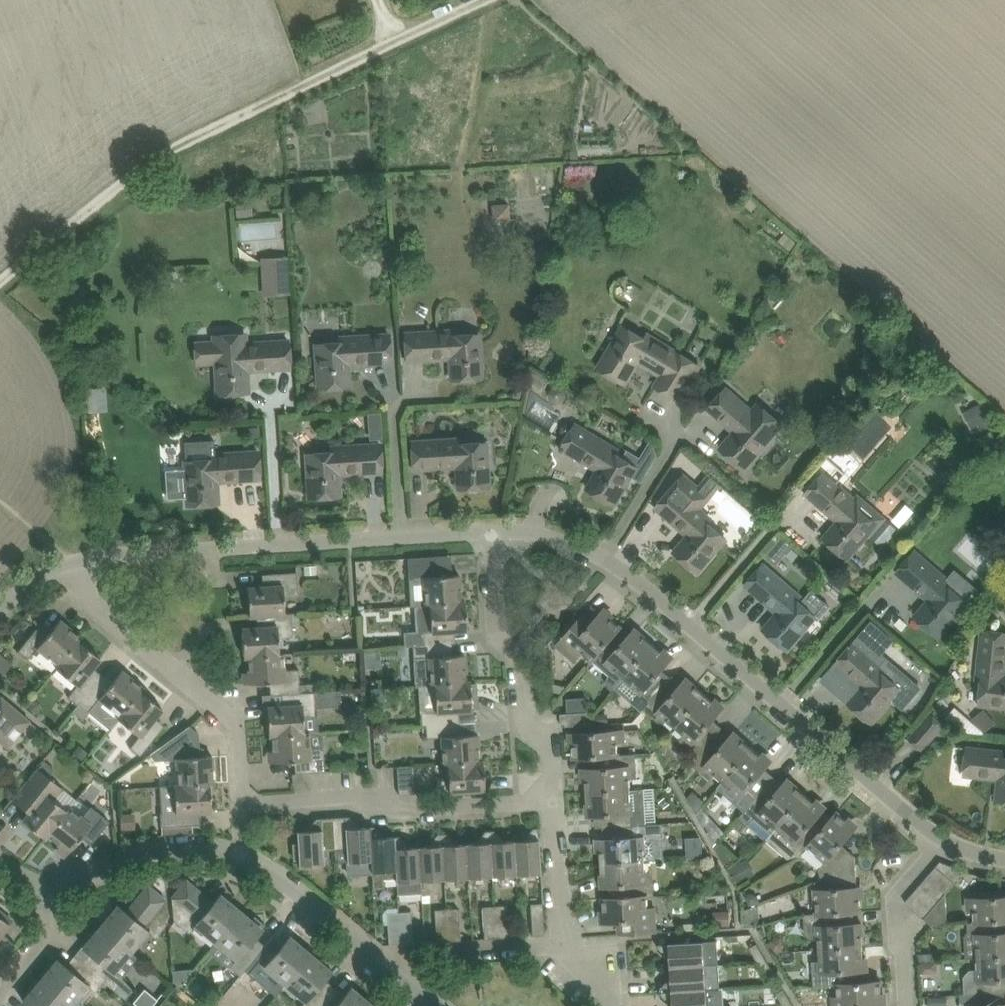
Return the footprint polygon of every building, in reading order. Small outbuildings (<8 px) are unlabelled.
[(492,201),(492,218),(509,217),(508,201),(492,201)] [(290,265),(270,266),(272,295),(292,294),(290,265)] [(680,400),(701,365),(653,336),(650,341),(625,326),(600,367),(626,383),(640,360),(663,374),(656,386),(680,400)] [(453,379),(483,378),(480,333),(451,335),(451,330),(406,333),(408,360),(451,358),(453,379)] [(245,332),(215,334),(215,339),(217,364),(219,394),(249,392),(248,370),(291,367),(289,340),(250,343),(246,343),(245,332)] [(349,364),(392,361),(390,334),(346,337),(346,342),(317,344),(320,388),(350,386),(349,364)] [(553,400),(559,402),(564,400),(568,394),(566,387),(560,384),(553,386),(550,393),(553,400)] [(87,389),(89,411),(100,411),(99,388),(87,389)] [(745,468),(785,422),(760,400),(752,409),(727,388),(709,408),(736,432),(722,448),(745,468)] [(984,401),(971,407),(980,425),(982,431),(995,424),(984,401)] [(370,411),(369,439),(383,439),(384,411),(370,411)] [(576,424),(575,426),(568,421),(562,426),(562,432),(569,436),(561,449),(565,451),(566,449),(600,470),(588,488),(615,504),(637,466),(612,451),(615,447),(576,424)] [(260,426),(249,427),(250,437),(261,436),(260,426)] [(459,488),(489,486),(487,442),(458,444),(457,439),(413,441),(414,469),(458,466),(459,488)] [(188,461),(186,461),(189,505),(219,503),(218,481),(261,478),(259,451),(216,454),(215,440),(187,442),(188,461)] [(339,473),(383,471),(381,443),(336,446),(337,451),(308,453),(310,497),(341,495),(339,473)] [(825,472),(807,493),(840,521),(826,538),(848,558),(877,524),(851,502),(855,498),(825,472)] [(685,475),(657,507),(690,535),(676,552),(698,572),(727,538),(705,519),(709,515),(695,504),(705,492),(685,475)] [(784,537),(768,556),(779,566),(795,547),(784,537)] [(939,636),(968,603),(946,584),(949,580),(916,551),(898,571),(931,600),(916,616),(939,636)] [(425,577),(426,604),(466,602),(466,601),(462,601),(460,574),(440,576),(439,556),(409,557),(410,578),(425,577)] [(764,564),(747,584),(780,613),(765,629),(788,649),(817,616),(820,619),(830,606),(812,591),(802,603),(795,597),(798,593),(764,564)] [(249,587),(250,615),(286,613),(284,596),(299,595),(299,591),(298,571),(268,573),(268,586),(249,587)] [(468,629),(466,602),(426,604),(426,605),(415,605),(417,630),(404,631),(405,645),(414,645),(444,643),(448,643),(447,631),(468,629)] [(577,611),(564,626),(570,631),(566,636),(593,660),(599,654),(598,653),(618,630),(618,631),(622,627),(604,611),(595,621),(585,613),(583,616),(577,611)] [(292,612),(286,613),(250,615),(262,614),(263,626),(243,628),(245,656),(284,653),(280,653),(279,637),(293,636),(292,612)] [(19,651),(29,659),(38,647),(59,664),(57,667),(80,640),(82,637),(60,619),(48,635),(38,627),(19,651)] [(874,621),(864,633),(876,643),(886,631),(874,621)] [(627,639),(618,631),(618,630),(598,653),(599,654),(593,660),(611,675),(610,677),(609,677),(608,679),(608,681),(608,683),(609,685),(610,687),(614,690),(624,678),(654,643),(637,628),(627,639)] [(1004,706),(1004,632),(983,630),(978,674),(983,675),(980,704),(1004,706)] [(101,657),(80,640),(57,667),(78,685),(69,696),(79,705),(98,681),(88,673),(101,657)] [(855,642),(838,663),(864,686),(850,703),(873,722),(893,698),(904,708),(922,688),(888,659),(882,666),(855,642)] [(445,655),(444,643),(414,645),(416,686),(435,684),(471,682),(471,681),(467,681),(465,654),(445,655)] [(669,680),(670,681),(672,678),(663,670),(672,659),(654,643),(624,678),(650,702),(652,700),(669,680)] [(285,669),(284,653),(245,656),(249,656),(251,683),(270,682),(271,694),(287,693),(301,692),(299,669),(285,669)] [(11,663),(0,654),(0,677),(11,663)] [(92,710),(112,727),(119,718),(142,690),(144,687),(123,670),(110,685),(100,678),(98,681),(79,705),(74,711),(84,719),(92,710)] [(677,727),(705,693),(688,678),(679,688),(670,681),(669,680),(652,700),(650,702),(668,719),(677,727)] [(471,683),(471,682),(435,684),(437,711),(422,712),(422,725),(457,723),(457,722),(453,723),(452,711),(473,709),(479,709),(477,683),(471,683)] [(387,708),(385,687),(372,687),(373,709),(387,708)] [(318,715),(318,707),(342,705),(341,689),(301,692),(287,693),(288,705),(268,706),(270,734),(309,732),(308,715),(318,715)] [(163,708),(142,691),(142,690),(119,718),(140,735),(131,747),(141,755),(147,747),(160,732),(150,724),(163,708)] [(717,735),(724,727),(714,719),(724,709),(705,693),(677,727),(704,750),(717,734),(717,735)] [(31,720),(2,696),(0,698),(0,740),(8,747),(31,720)] [(593,722),(592,714),(592,711),(588,711),(568,713),(562,713),(563,726),(593,724),(593,722)] [(988,713),(977,722),(985,732),(996,723),(988,713)] [(923,749),(944,725),(932,714),(911,738),(923,749)] [(458,735),(457,723),(422,725),(426,725),(427,737),(442,736),(444,763),(484,761),(484,760),(480,761),(478,734),(458,735)] [(175,785),(211,783),(211,784),(215,783),(213,755),(201,756),(200,732),(191,725),(162,746),(151,753),(155,759),(162,758),(177,757),(179,784),(175,785)] [(618,730),(574,733),(576,757),(590,756),(600,756),(599,755),(620,754),(619,742),(618,730)] [(310,748),(309,732),(270,734),(270,735),(274,734),(275,762),(295,760),(296,773),(326,771),(325,747),(310,748)] [(726,743),(717,735),(717,734),(704,750),(698,756),(697,755),(691,762),(710,779),(715,773),(724,781),(753,747),(735,732),(726,743)] [(771,763),(753,747),(724,781),(718,788),(745,811),(751,804),(771,781),(762,773),(771,763)] [(1004,757),(1004,752),(969,748),(966,775),(1001,778),(998,800),(1004,801),(1004,757)] [(591,768),(586,768),(588,792),(632,789),(630,766),(638,766),(637,753),(620,754),(599,755),(600,756),(590,756),(591,768)] [(486,789),(484,761),(444,763),(444,764),(448,764),(449,779),(439,780),(439,791),(450,790),(450,791),(463,790),(473,789),(486,789)] [(400,794),(412,793),(416,793),(414,765),(398,766),(400,794)] [(19,790),(13,798),(30,812),(24,820),(46,838),(48,835),(48,834),(68,810),(68,809),(67,810),(55,800),(64,788),(46,773),(38,767),(19,790)] [(294,784),(304,784),(304,773),(293,773),(294,784)] [(778,827),(807,794),(789,779),(780,789),(771,781),(751,804),(745,811),(741,816),(768,840),(773,834),(778,827)] [(213,811),(211,784),(211,783),(175,785),(160,786),(163,826),(163,833),(193,831),(193,824),(192,812),(213,811)] [(648,824),(645,788),(632,789),(588,792),(589,815),(603,815),(604,827),(614,826),(634,825),(644,824),(648,824)] [(688,797),(697,813),(703,807),(707,802),(694,790),(688,797)] [(824,828),(833,818),(824,810),(825,809),(807,794),(778,827),(773,834),(799,857),(805,850),(805,851),(810,845),(825,828),(824,828)] [(70,806),(68,809),(68,810),(48,834),(48,835),(69,852),(82,836),(92,844),(110,821),(92,806),(83,817),(70,806)] [(726,832),(703,807),(697,813),(714,845),(720,839),(726,832)] [(833,818),(824,828),(825,828),(810,845),(828,860),(820,870),(823,879),(834,875),(856,856),(857,855),(843,844),(857,828),(839,812),(833,818)] [(372,860),(370,826),(357,827),(357,821),(351,816),(333,817),(335,849),(336,862),(348,862),(349,875),(372,874),(371,860),(372,860)] [(300,858),(300,865),(325,863),(324,849),(335,849),(333,817),(318,818),(312,824),(312,830),(298,831),(299,844),(294,844),(295,859),(300,858)] [(605,839),(601,839),(602,863),(646,860),(665,858),(663,823),(658,823),(648,824),(644,824),(634,825),(614,826),(604,827),(605,839)] [(397,870),(394,836),(382,837),(381,831),(375,826),(370,826),(372,860),(371,860),(372,874),(373,874),(374,888),(385,887),(384,879),(397,879),(396,870),(397,870)] [(529,839),(514,840),(516,874),(542,873),(539,827),(534,827),(529,834),(529,839)] [(493,876),(490,830),(486,830),(481,837),(481,842),(467,843),(469,877),(493,876)] [(516,874),(514,840),(502,841),(501,835),(495,830),(490,830),(493,876),(516,874)] [(445,879),(442,833),(439,833),(433,840),(434,845),(419,846),(421,880),(422,880),(445,879)] [(469,877),(467,843),(454,844),(453,838),(447,833),(442,833),(445,879),(469,877)] [(421,880),(419,846),(406,847),(406,841),(400,836),(394,836),(397,870),(396,870),(397,879),(398,879),(399,894),(423,892),(422,880),(421,880)] [(721,840),(715,846),(727,867),(740,859),(721,840)] [(859,887),(857,855),(856,856),(834,875),(823,879),(816,882),(818,888),(814,888),(815,902),(817,902),(818,911),(816,911),(816,913),(818,913),(848,911),(848,912),(862,911),(861,887),(859,887)] [(648,896),(647,871),(646,860),(602,863),(604,886),(618,885),(618,897),(648,896)] [(942,861),(938,866),(957,882),(966,870),(942,861)] [(957,882),(938,866),(930,875),(949,891),(957,882)] [(949,891),(930,875),(922,884),(941,900),(947,893),(949,891)] [(187,879),(172,897),(175,919),(190,932),(197,924),(217,941),(241,911),(220,894),(214,902),(213,901),(212,903),(206,902),(201,898),(204,894),(187,879)] [(148,884),(134,901),(138,905),(134,910),(128,911),(127,910),(126,911),(118,905),(101,926),(131,950),(147,930),(155,937),(168,921),(166,899),(148,884)] [(941,900),(922,884),(914,893),(933,909),(941,900)] [(933,909),(914,893),(906,902),(925,918),(933,909)] [(947,893),(941,900),(933,909),(925,918),(933,925),(949,924),(947,893)] [(974,918),(974,922),(976,922),(1004,920),(1004,896),(992,897),(990,895),(981,895),(980,897),(975,898),(976,910),(976,918),(974,918)] [(657,931),(656,918),(656,906),(649,907),(648,896),(618,897),(604,898),(606,922),(620,921),(621,933),(657,931)] [(544,903),(543,903),(531,903),(533,935),(546,934),(544,903)] [(497,938),(495,905),(483,906),(485,938),(497,938)] [(507,905),(495,905),(497,938),(509,937),(507,905)] [(760,905),(743,910),(743,919),(761,917),(760,905)] [(460,907),(447,908),(449,940),(462,940),(460,907)] [(449,940),(447,908),(436,909),(438,941),(449,940)] [(0,909),(0,936),(13,920),(0,909)] [(266,945),(265,945),(255,937),(262,929),(266,924),(255,915),(251,920),(241,911),(217,941),(238,958),(231,966),(241,975),(249,966),(248,965),(266,945)] [(401,943),(399,911),(388,912),(390,944),(401,943)] [(412,911),(399,911),(401,943),(414,943),(412,911)] [(849,924),(848,912),(848,911),(818,913),(816,913),(810,913),(808,913),(805,917),(806,934),(812,939),(819,939),(820,949),(864,946),(863,923),(849,924)] [(976,922),(974,922),(969,922),(969,934),(977,934),(978,946),(978,958),(1004,956),(1004,920),(976,922)] [(114,970),(131,950),(101,926),(84,946),(92,953),(91,953),(95,957),(88,966),(84,962),(83,963),(104,980),(126,998),(133,989),(122,977),(114,970)] [(283,944),(282,945),(278,947),(269,940),(265,945),(266,945),(248,965),(249,966),(259,974),(266,966),(286,983),(310,954),(289,936),(283,944)] [(671,953),(672,967),(720,964),(719,940),(659,943),(660,948),(666,954),(671,953)] [(12,950),(0,941),(0,964),(12,950)] [(751,947),(759,961),(767,957),(759,943),(751,947)] [(866,982),(865,970),(866,970),(864,946),(820,949),(822,985),(838,984),(852,983),(852,982),(866,982)] [(325,979),(331,971),(310,954),(286,983),(306,999),(301,1005),(319,1005),(331,991),(323,984),(324,980),(325,979)] [(978,958),(979,968),(971,970),(965,976),(966,994),(968,994),(980,993),(998,992),(999,992),(1004,992),(1004,956),(978,958)] [(775,972),(767,957),(759,961),(768,976),(775,972)] [(95,991),(104,980),(83,963),(84,962),(79,958),(71,967),(67,965),(66,965),(58,959),(41,980),(70,1004),(87,984),(95,991)] [(722,988),(720,964),(672,967),(673,981),(668,981),(662,987),(662,992),(722,988)] [(70,1004),(41,980),(23,1001),(30,1005),(69,1005),(70,1004)] [(838,984),(839,1005),(870,1005),(884,1005),(882,981),(866,982),(852,982),(852,983),(838,984)] [(159,997),(146,987),(136,1001),(142,1005),(153,1005),(159,997)] [(331,991),(319,1005),(371,1005),(372,1005),(351,987),(345,995),(344,995),(343,996),(340,998),(331,991)] [(662,992),(663,996),(669,1001),(674,1001),(675,1005),(725,1005),(724,988),(722,988),(662,992)] [(786,1005),(787,1005),(794,1002),(785,988),(778,993),(786,1005)] [(999,992),(998,992),(980,993),(968,994),(969,1005),(1004,1005),(1004,1004),(1000,1004),(999,992)]
